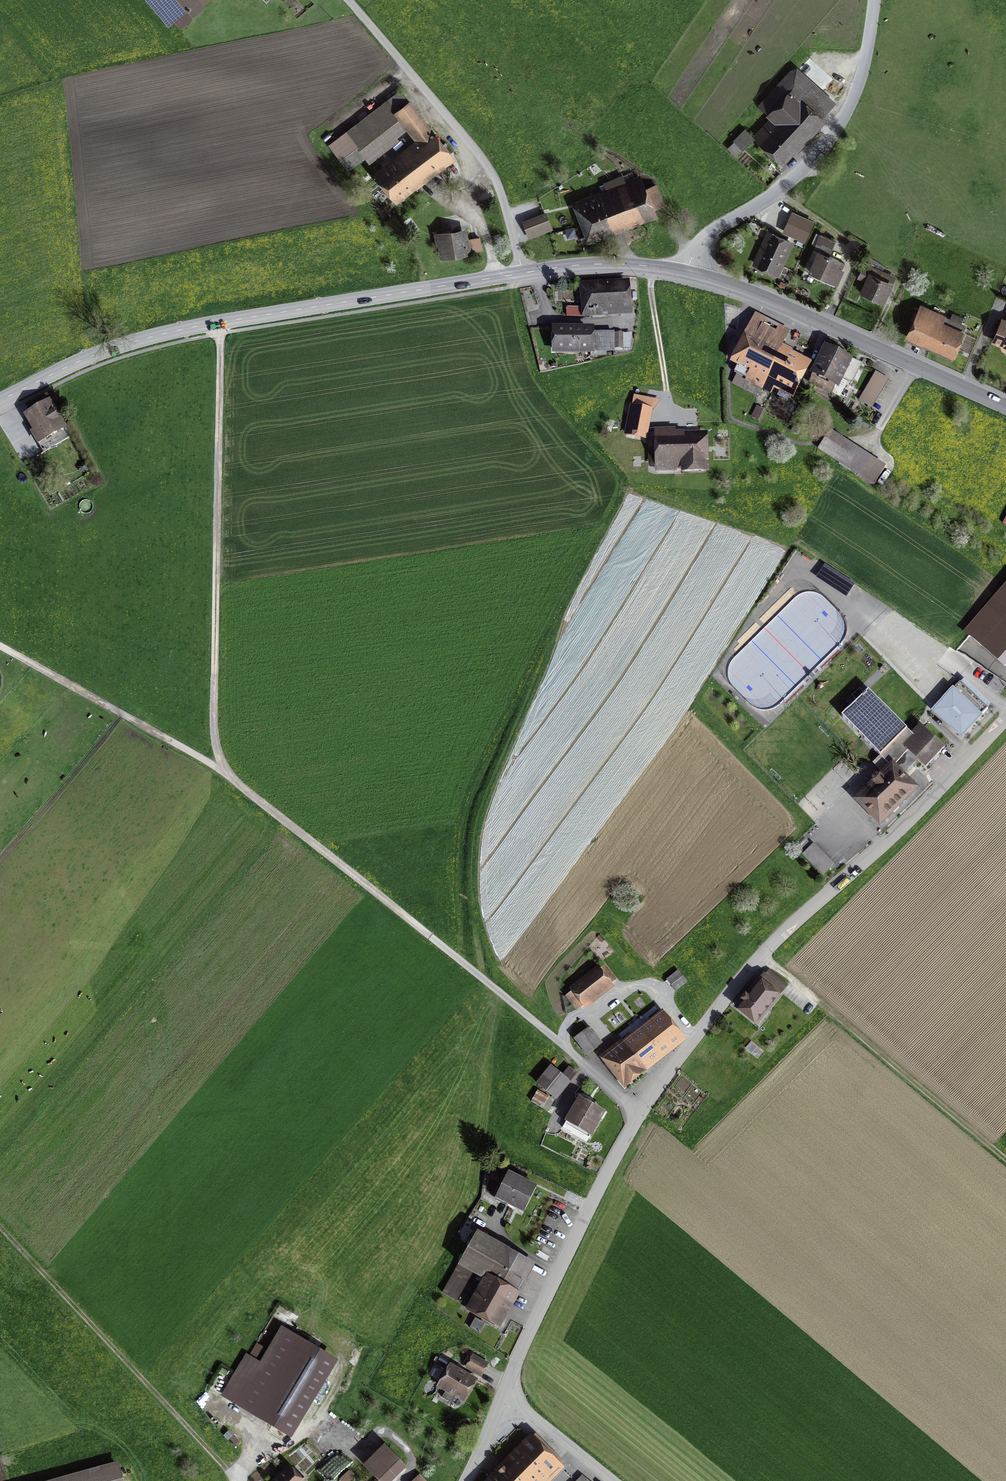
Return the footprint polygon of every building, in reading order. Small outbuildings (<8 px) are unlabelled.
[(268,8),(278,0),(261,0),(268,8)] [(831,104),(795,73),(764,109),(774,117),(757,137),(783,160),(820,118),(831,104)] [(400,117),(414,106),(402,91),(332,146),(344,161),(360,148),(370,161),(386,149),(376,136),(400,117)] [(414,106),(400,117),(419,141),(378,174),(397,197),(452,154),(414,106)] [(745,131),(729,147),(736,154),(752,138),(745,131)] [(581,150),(574,154),(578,162),(585,158),(581,150)] [(608,184),(612,195),(583,208),(594,234),(652,210),(637,172),(608,184)] [(549,214),(525,223),(531,240),(555,231),(549,214)] [(814,226),(800,219),(793,234),(808,241),(814,226)] [(465,232),(438,236),(442,257),(468,253),(465,232)] [(789,241),(769,232),(756,263),(777,272),(789,241)] [(841,252),(822,244),(810,271),(829,279),(841,252)] [(893,279),(871,268),(859,292),(881,303),(893,279)] [(636,285),(586,285),(586,307),(569,307),(569,318),(635,318),(636,285)] [(963,327),(917,307),(905,333),(952,353),(963,327)] [(736,374),(789,400),(807,364),(781,351),(789,334),(758,319),(736,363),(740,365),(736,374)] [(999,320),(985,351),(1005,360),(1005,323),(999,320)] [(590,355),(590,331),(560,331),(560,355),(590,355)] [(590,331),(590,355),(618,355),(618,331),(590,331)] [(855,366),(826,351),(811,382),(839,396),(855,366)] [(886,382),(872,375),(858,402),(872,409),(886,382)] [(63,428),(48,402),(26,414),(42,440),(63,428)] [(649,409),(631,406),(626,434),(645,437),(649,409)] [(764,411),(756,407),(751,417),(759,421),(764,411)] [(882,467),(829,434),(820,448),(873,481),(882,467)] [(702,439),(655,438),(654,466),(702,467),(702,439)] [(969,635),(1005,668),(1005,592),(969,635)] [(966,739),(996,707),(968,682),(939,714),(966,739)] [(907,729),(869,690),(841,717),(880,756),(907,729)] [(921,726),(903,745),(925,766),(944,748),(921,726)] [(914,787),(892,765),(858,799),(879,821),(914,787)] [(836,863),(810,836),(796,849),(822,876),(836,863)] [(613,984),(595,963),(562,993),(579,1013),(613,984)] [(678,972),(668,979),(676,990),(687,981),(678,972)] [(723,1012),(747,1033),(779,997),(755,976),(723,1012)] [(622,1094),(686,1043),(657,1007),(646,1015),(627,991),(594,1017),(613,1042),(593,1058),(622,1094)] [(588,1030),(575,1038),(586,1053),(598,1045),(588,1030)] [(566,1072),(559,1067),(554,1074),(542,1065),(529,1084),(548,1097),(566,1072)] [(603,1113),(580,1099),(565,1122),(588,1137),(603,1113)] [(534,1186),(502,1168),(485,1198),(518,1216),(534,1186)] [(459,1262),(475,1271),(488,1278),(515,1293),(531,1263),(475,1232),(459,1262)] [(475,1271),(459,1262),(443,1292),(459,1301),(475,1271)] [(515,1293),(488,1278),(470,1310),(497,1324),(515,1293)] [(271,1325),(227,1397),(288,1435),(333,1362),(271,1325)] [(484,1365),(466,1354),(457,1368),(476,1379),(484,1365)] [(476,1383),(443,1365),(430,1386),(464,1405),(476,1383)] [(530,1432),(483,1480),(549,1480),(565,1466),(530,1432)] [(368,1466),(382,1480),(399,1480),(411,1470),(389,1447),(368,1466)] [(114,1465),(55,1480),(118,1480),(114,1465)] [(279,1480),(312,1480),(297,1465),(279,1480)]
